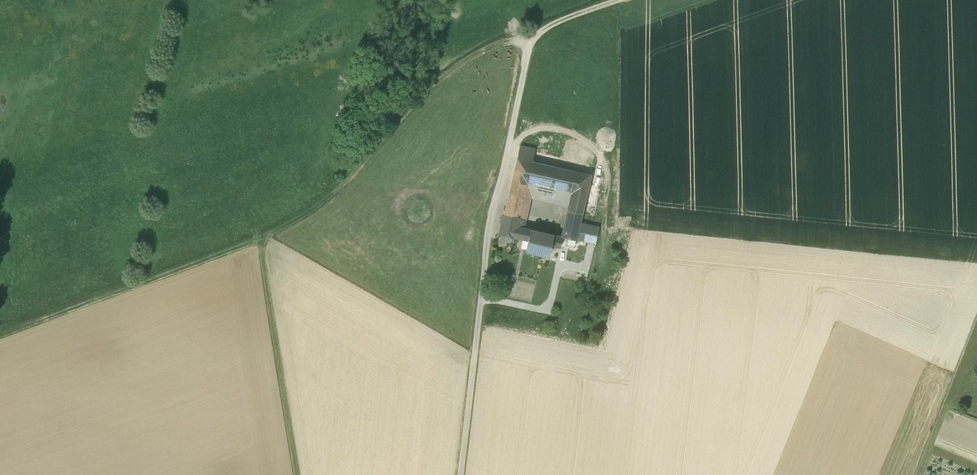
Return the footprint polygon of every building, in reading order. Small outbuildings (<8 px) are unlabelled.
[(525,195),(527,183),(537,185),(571,193),(568,206),(567,213),(582,217),(591,175),(532,162),(535,150),(520,146),(510,191),(525,195)] [(525,195),(531,198),(534,199),(537,185),(527,183),(525,195)] [(534,199),(568,206),(571,193),(537,185),(534,199)] [(531,198),(525,195),(510,191),(508,200),(529,205),(531,198)] [(526,220),(529,205),(508,200),(504,215),(526,220)] [(582,217),(567,213),(561,237),(562,237),(576,240),(580,223),(582,217)] [(499,235),(528,241),(531,230),(524,228),(526,220),(504,215),(499,235)] [(599,227),(580,223),(576,240),(595,245),(599,227)] [(554,235),(531,230),(528,241),(526,252),(549,257),(552,246),(554,235)] [(560,248),(562,237),(561,237),(554,235),(552,246),(560,248)] [(511,343),(512,333),(502,333),(502,343),(511,343)]
